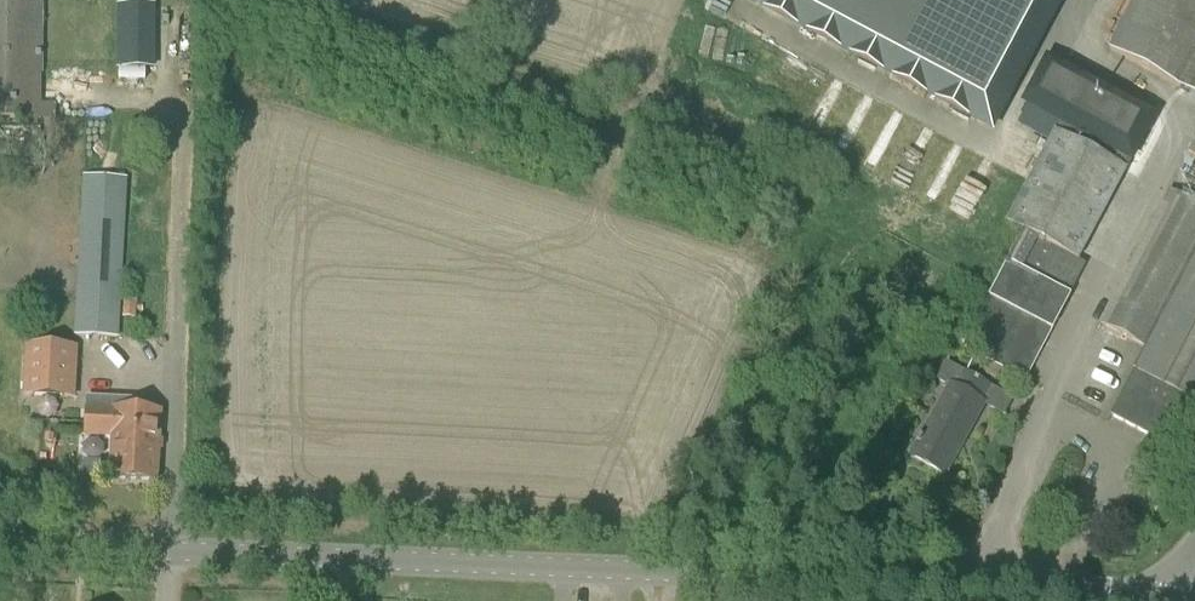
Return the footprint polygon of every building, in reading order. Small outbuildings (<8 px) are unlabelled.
[(41,121),(43,0),(0,0),(0,121),(41,121)] [(1064,0),(739,0),(993,134),(1064,0)] [(1107,51),(1194,99),(1194,0),(1134,0),(1107,51)] [(155,69),(155,6),(117,5),(116,69),(155,69)] [(1138,171),(1162,123),(1135,108),(1099,90),(1097,89),(1071,140),(1054,131),(1006,224),(1015,229),(1022,232),(962,349),(1026,382),(1085,265),(1079,262),(1083,252),(1125,170),(1131,173),(1136,170),(1138,171)] [(42,173),(41,126),(0,127),(0,174),(42,173)] [(1144,350),(1110,416),(1148,436),(1134,464),(1164,480),(1194,422),(1194,175),(1194,174),(1181,197),(1167,190),(1098,325),(1144,350)] [(126,179),(83,175),(74,337),(116,339),(126,179)] [(25,341),(23,385),(70,387),(71,343),(25,341)] [(937,382),(948,387),(910,457),(946,477),(984,406),(982,405),(992,386),(947,363),(937,382)] [(160,412),(146,412),(145,401),(115,399),(114,410),(111,410),(111,411),(86,410),(85,438),(111,439),(109,481),(156,483),(160,412)]
